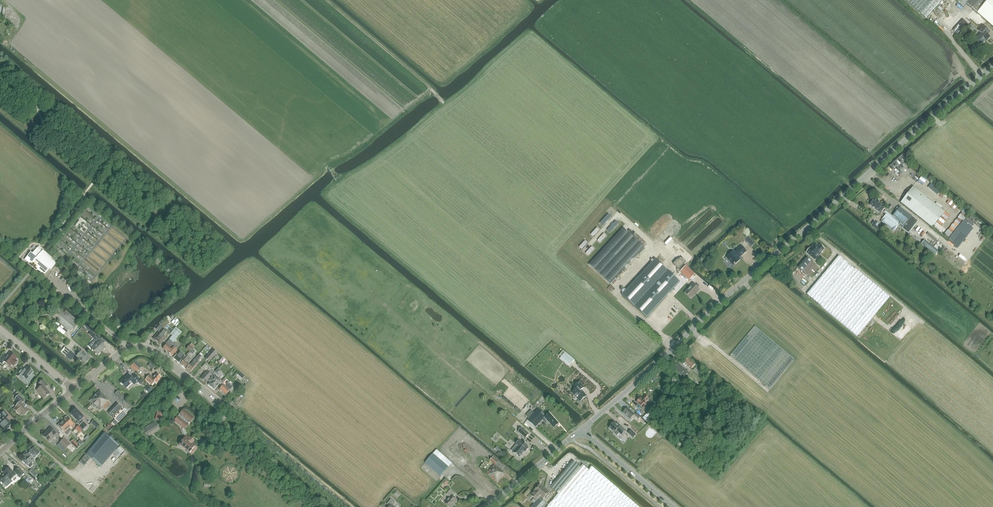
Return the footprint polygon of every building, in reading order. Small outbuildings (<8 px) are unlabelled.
[(925,18),(941,0),(905,0),(925,18)] [(963,8),(966,4),(976,13),(975,15),(984,23),(992,30),(992,0),(955,0),(963,8)] [(986,39),(987,40),(990,37),(987,35),(990,32),(982,25),(978,30),(981,33),(975,39),(982,44),(986,39)] [(902,203),(928,224),(932,228),(944,213),(912,189),(902,203)] [(898,226),(905,231),(908,233),(918,222),(900,208),(893,216),(884,210),(885,208),(882,206),(883,206),(874,199),(870,205),(878,212),(878,211),(881,214),(883,212),(886,215),(882,221),(894,231),(898,226)] [(949,225),(954,219),(946,212),(944,215),(944,216),(942,218),(949,225)] [(609,215),(601,224),(604,227),(612,218),(609,215)] [(966,219),(951,237),(959,244),(972,228),(971,227),(973,224),(966,219)] [(617,222),(608,231),(611,234),(620,225),(617,222)] [(878,231),(882,226),(876,222),(874,224),(875,225),(873,227),(878,231)] [(610,284),(644,247),(623,228),(589,265),(610,284)] [(598,229),(592,235),(594,237),(600,231),(598,229)] [(928,233),(927,234),(935,242),(936,240),(928,233)] [(606,235),(599,242),(602,244),(608,237),(606,235)] [(924,240),(921,244),(936,255),(939,252),(934,248),(924,240)] [(587,241),(581,248),(583,250),(589,243),(587,241)] [(938,242),(934,247),(938,250),(942,245),(938,242)] [(815,243),(812,247),(820,254),(824,249),(820,245),(819,246),(815,243)] [(44,275),(49,269),(50,270),(52,268),(55,264),(57,263),(43,251),(43,250),(39,246),(37,248),(32,254),(30,253),(25,259),(29,263),(29,264),(31,266),(32,265),(34,267),(34,268),(37,270),(44,275)] [(740,260),(739,258),(746,251),(741,246),(735,252),(734,251),(727,257),(734,265),(740,260)] [(810,248),(806,253),(815,260),(820,254),(812,247),(810,248)] [(594,248),(588,254),(590,257),(596,250),(594,248)] [(672,250),(670,252),(677,259),(680,257),(672,250)] [(644,253),(653,262),(622,295),(647,318),(674,289),(678,293),(684,286),(646,251),(644,253)] [(677,260),(683,265),(686,261),(680,257),(677,260)] [(806,257),(798,267),(807,275),(815,265),(806,257)] [(889,298),(839,257),(807,295),(857,336),(889,298)] [(785,267),(793,273),(797,268),(789,262),(785,267)] [(696,294),(700,290),(693,284),(685,293),(691,298),(696,294)] [(64,313),(58,308),(51,316),(70,331),(76,324),(64,313)] [(66,311),(64,313),(76,324),(78,321),(66,311)] [(176,323),(180,318),(176,314),(172,320),(176,323)] [(916,320),(912,325),(921,330),(925,325),(916,320)] [(153,339),(154,340),(154,341),(156,342),(160,345),(166,338),(163,336),(167,332),(160,325),(157,329),(160,331),(153,339)] [(794,359),(755,327),(730,356),(769,389),(794,359)] [(182,333),(176,328),(170,334),(172,336),(165,344),(166,345),(163,349),(169,354),(170,355),(171,356),(172,356),(177,351),(175,349),(177,347),(175,345),(176,345),(175,344),(172,347),(172,346),(170,348),(169,347),(182,333)] [(100,339),(96,335),(91,331),(89,333),(93,337),(94,337),(98,341),(100,339)] [(91,349),(97,355),(105,348),(99,342),(91,349)] [(60,352),(62,354),(71,361),(76,355),(66,347),(65,347),(60,352)] [(562,349),(557,354),(561,358),(560,359),(569,366),(575,360),(562,349)] [(90,358),(81,351),(79,350),(77,353),(79,354),(75,358),(79,362),(80,360),(85,364),(90,358)] [(205,359),(209,362),(217,353),(213,350),(205,359)] [(174,358),(179,363),(185,356),(179,352),(177,355),(176,354),(173,357),(174,358)] [(6,358),(4,356),(5,354),(0,360),(0,363),(1,364),(3,362),(6,363),(6,364),(7,366),(8,365),(9,367),(12,364),(14,366),(17,362),(15,360),(16,358),(10,353),(6,358)] [(200,353),(198,356),(193,361),(186,369),(190,372),(197,365),(196,364),(198,362),(198,361),(203,356),(200,353)] [(181,364),(185,368),(192,360),(188,356),(181,364)] [(684,361),(692,368),(695,365),(688,358),(684,361)] [(134,361),(131,364),(137,369),(140,366),(134,361)] [(688,373),(678,363),(673,368),(683,378),(688,373)] [(207,371),(200,378),(206,383),(215,373),(205,364),(202,367),(207,371)] [(20,371),(16,375),(19,378),(21,379),(23,377),(27,380),(30,382),(35,376),(32,374),(33,372),(28,367),(23,373),(20,371)] [(139,379),(134,374),(131,377),(128,375),(125,378),(125,377),(120,382),(126,388),(132,382),(134,384),(139,379)] [(149,376),(145,380),(152,385),(154,382),(156,384),(161,378),(156,374),(152,379),(149,376)] [(210,383),(208,385),(214,390),(221,382),(214,375),(209,381),(210,383)] [(227,381),(224,379),(221,383),(223,385),(219,390),(226,395),(230,390),(229,390),(232,387),(226,382),(227,381)] [(43,380),(38,384),(41,387),(37,391),(44,399),(50,394),(45,388),(48,385),(43,380)] [(586,396),(581,390),(584,387),(579,382),(576,385),(579,388),(573,393),(580,401),(586,396)] [(103,407),(105,410),(111,404),(106,399),(107,398),(100,391),(90,401),(100,411),(103,407)] [(115,394),(121,400),(123,402),(126,399),(118,391),(115,394)] [(29,411),(22,404),(25,401),(19,395),(16,398),(20,402),(13,409),(19,415),(21,413),(24,416),(29,411)] [(644,409),(647,406),(648,407),(651,403),(648,401),(649,400),(645,396),(638,404),(644,409)] [(650,421),(655,415),(654,414),(662,405),(656,400),(648,409),(650,411),(645,416),(650,421)] [(117,403),(115,406),(108,413),(119,423),(128,414),(117,403)] [(635,415),(627,408),(623,413),(630,420),(635,415)] [(72,413),(71,415),(78,422),(77,423),(79,426),(83,430),(87,426),(83,422),(83,423),(80,420),(83,417),(76,409),(75,410),(75,409),(72,412),(73,412),(72,413)] [(188,425),(194,418),(184,409),(174,421),(183,428),(185,429),(188,425)] [(527,420),(536,428),(546,416),(538,409),(527,420)] [(9,428),(12,425),(6,418),(8,416),(3,411),(0,414),(4,418),(1,421),(0,420),(0,430),(3,433),(6,430),(7,431),(9,429),(9,428)] [(548,422),(554,428),(559,424),(553,418),(551,415),(548,418),(550,421),(548,422)] [(64,420),(63,422),(69,428),(71,426),(73,428),(75,426),(70,420),(67,417),(66,417),(64,419),(64,420)] [(143,429),(144,432),(147,435),(159,427),(155,421),(143,429)] [(60,423),(57,426),(61,429),(67,434),(71,430),(69,428),(63,422),(61,424),(60,423)] [(614,422),(608,428),(617,436),(619,433),(621,435),(625,431),(620,426),(619,427),(614,422)] [(521,428),(518,432),(526,438),(529,434),(521,428)] [(43,436),(49,442),(56,435),(50,429),(43,436)] [(631,430),(628,433),(633,438),(636,435),(631,430)] [(101,468),(119,446),(104,434),(86,455),(101,468)] [(186,437),(179,445),(180,445),(189,453),(196,445),(193,442),(194,441),(187,436),(186,437)] [(71,444),(64,437),(62,439),(63,440),(60,443),(66,449),(71,444)] [(70,443),(77,449),(83,443),(80,440),(77,443),(73,440),(70,443)] [(520,441),(512,451),(520,458),(525,452),(526,453),(529,449),(528,448),(529,447),(523,442),(522,443),(520,441)] [(25,458),(22,461),(28,466),(30,468),(33,465),(32,463),(35,460),(34,459),(40,453),(34,447),(31,450),(29,449),(23,456),(25,458)] [(441,477),(448,467),(452,463),(437,450),(425,463),(441,477)] [(85,455),(80,462),(85,466),(90,459),(85,455)] [(487,474),(497,483),(504,476),(502,475),(505,472),(502,470),(505,467),(493,457),(490,461),(495,465),(487,474)] [(589,469),(584,464),(581,468),(580,467),(573,461),(551,487),(558,494),(559,494),(547,506),(639,506),(591,466),(589,469)] [(0,478),(0,480),(6,487),(12,482),(10,480),(16,475),(15,475),(17,474),(20,477),(24,474),(19,468),(15,472),(14,473),(9,468),(5,471),(6,472),(0,478)] [(446,475),(440,481),(445,487),(451,481),(446,475)] [(531,506),(544,506),(547,504),(540,498),(541,497),(543,499),(545,497),(548,494),(549,493),(540,485),(538,486),(538,487),(534,491),(535,492),(531,496),(537,501),(531,506)] [(453,497),(455,494),(450,490),(447,494),(450,497),(445,503),(449,506),(451,506),(457,500),(453,497)] [(393,506),(395,503),(391,499),(387,504),(389,506),(394,506),(393,506)]
